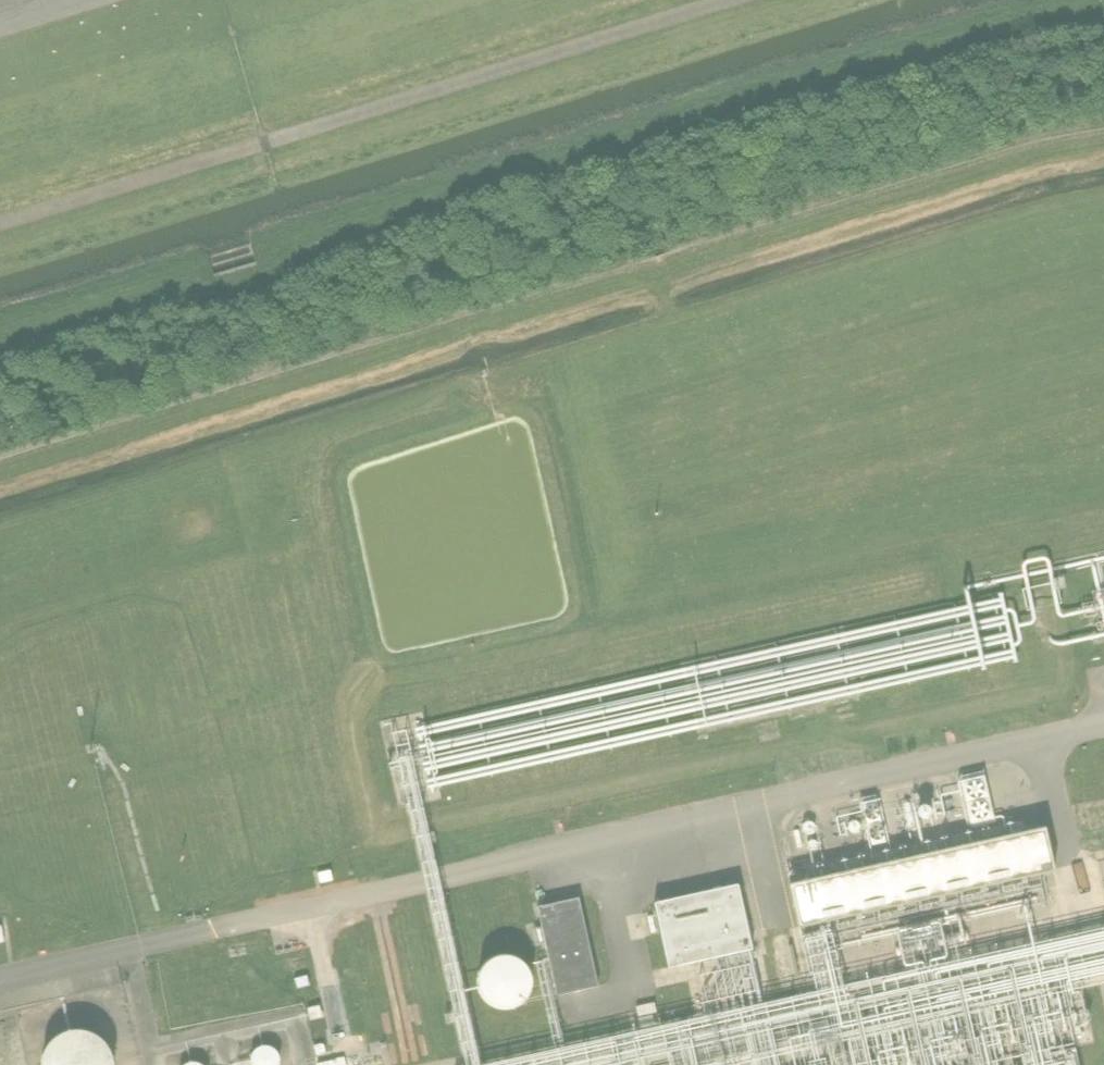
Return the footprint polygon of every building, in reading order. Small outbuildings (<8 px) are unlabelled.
[(1000,669),(1030,659),(1025,644),(1030,642),(1014,593),(995,600),(990,586),(969,593),(991,659),(996,657),(1000,669)] [(789,882),(798,925),(1054,868),(1044,826),(789,882)] [(654,902),(668,967),(752,948),(738,884),(654,902)] [(598,986),(578,897),(536,907),(556,995),(598,986)] [(320,1005),(307,1007),(310,1020),(322,1017),(320,1005)] [(265,1045),(260,1046),(254,1049),(251,1055),(250,1060),(251,1064),(279,1064),(280,1060),(278,1053),(275,1049),(270,1046),(265,1045)]
